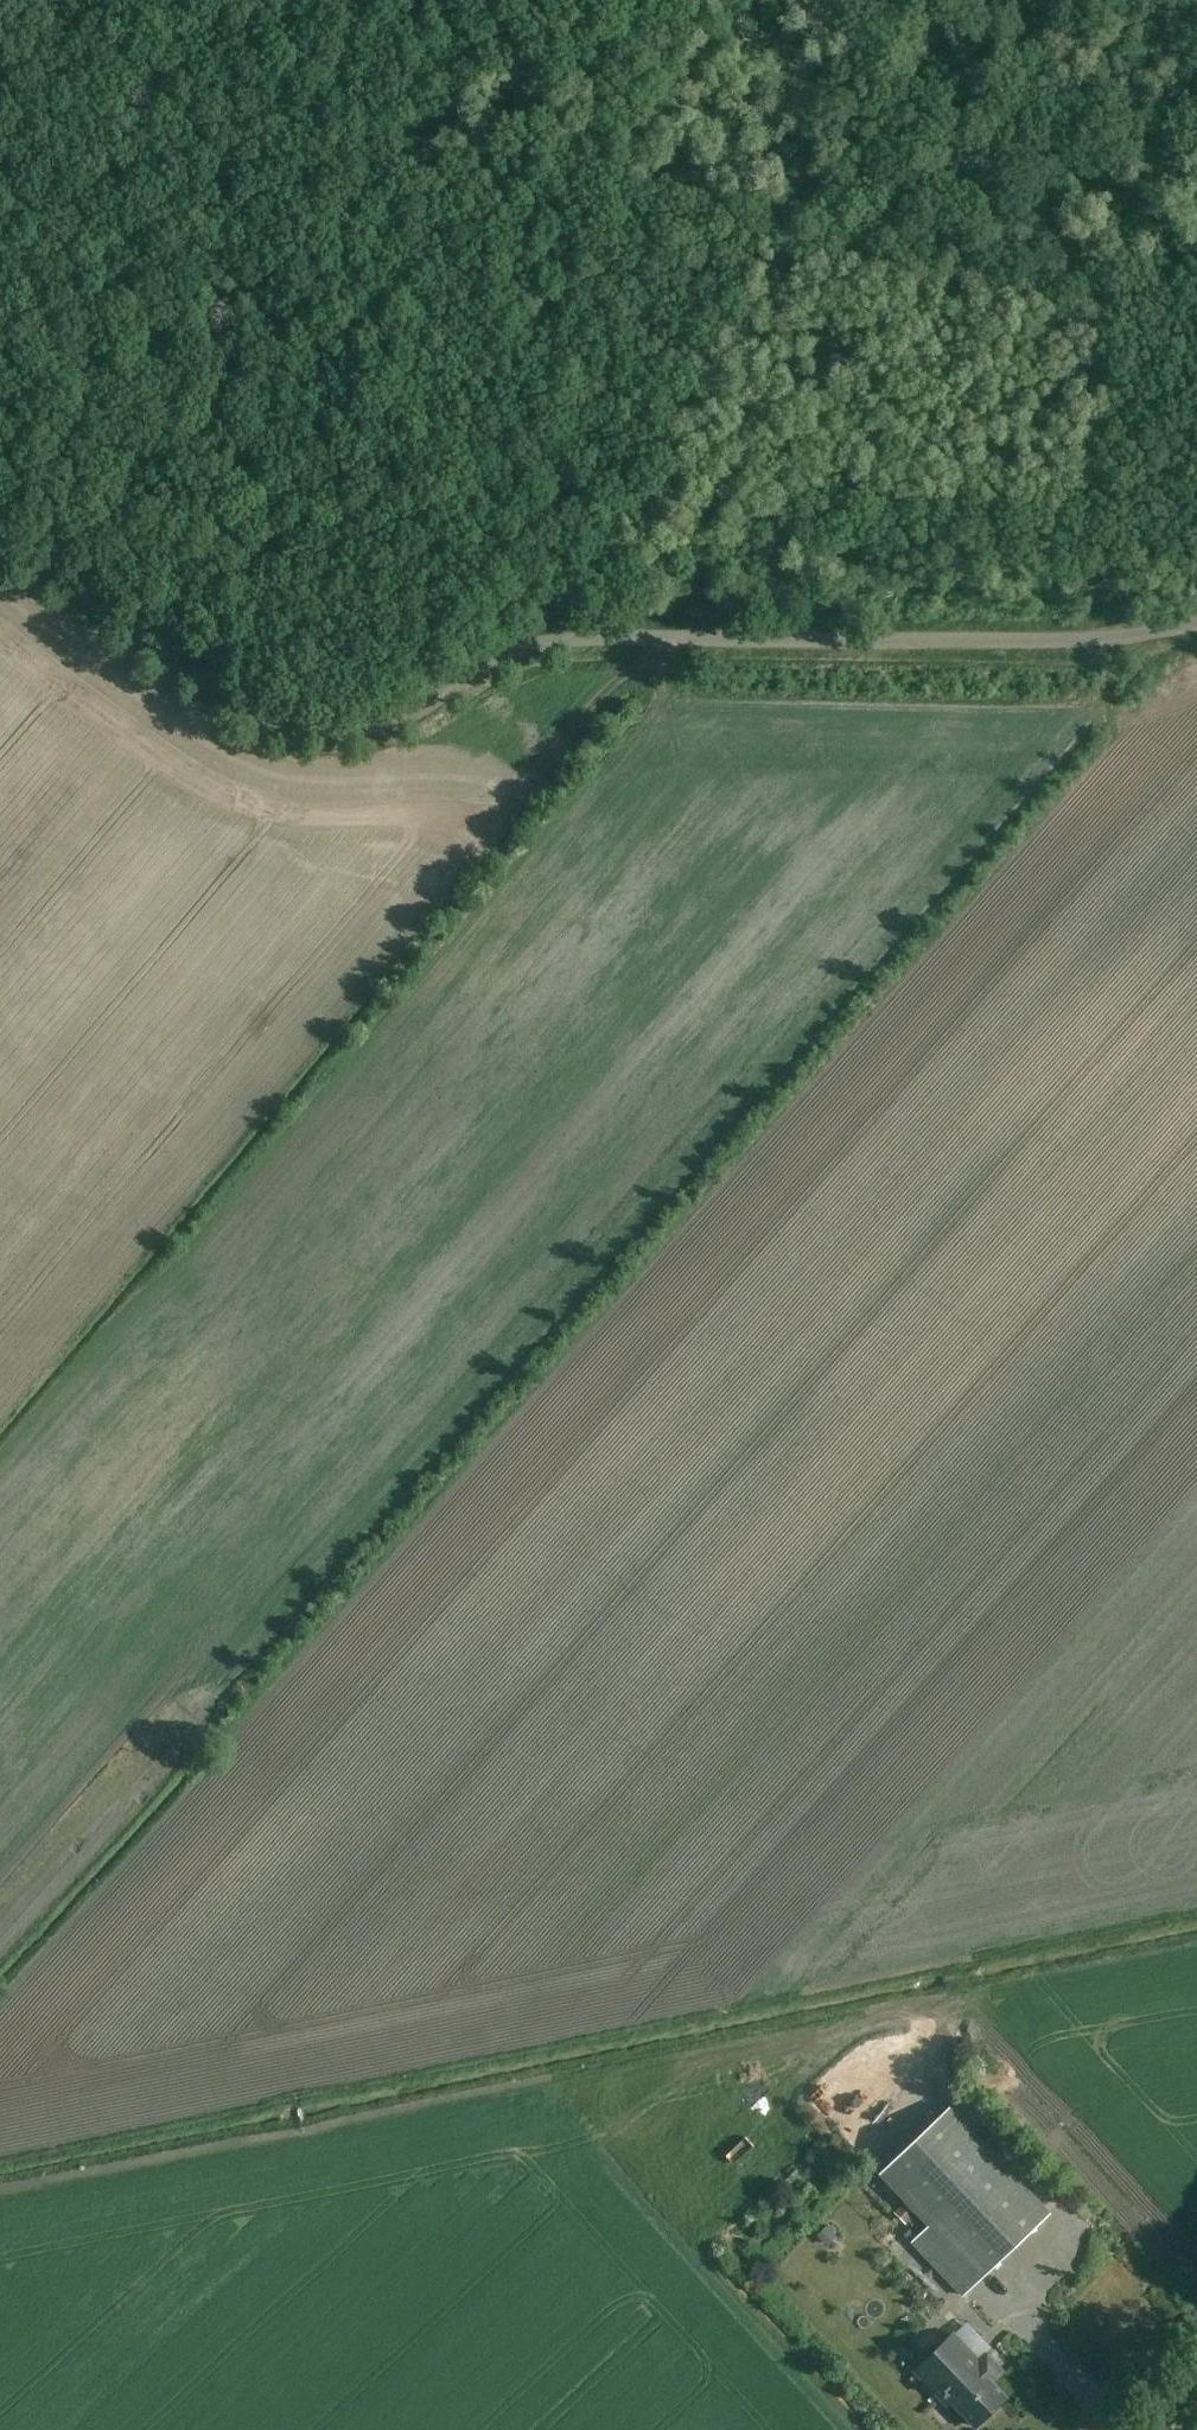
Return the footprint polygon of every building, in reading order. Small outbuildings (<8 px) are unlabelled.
[(962,2294),(1049,2212),(949,2107),(879,2174),(928,2225),(911,2241),(962,2294)] [(946,2404),(951,2400),(976,2426),(1006,2398),(990,2382),(1002,2371),(987,2354),(977,2363),(969,2355),(971,2352),(953,2334),(914,2371),(946,2404)]
